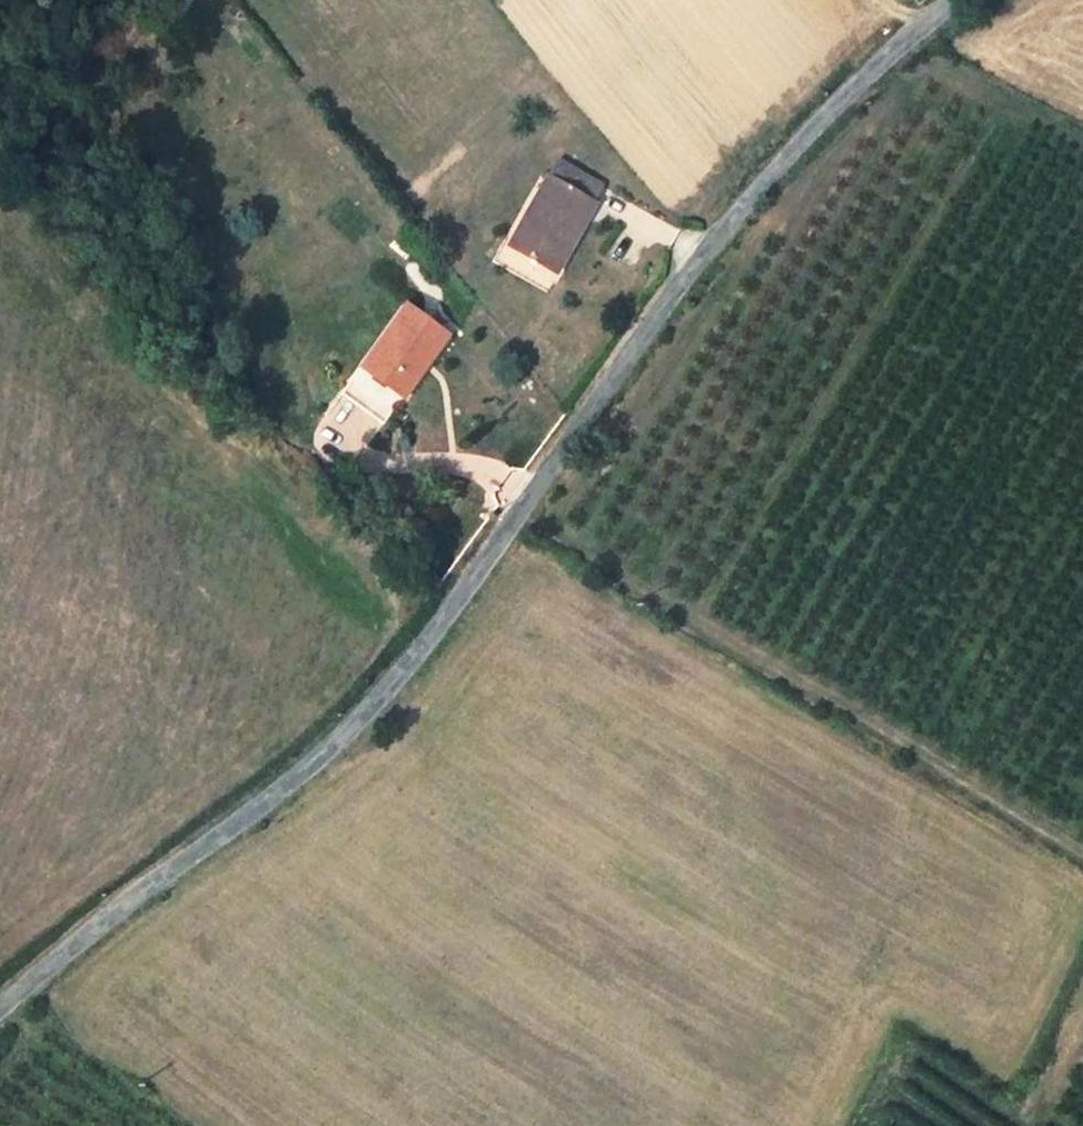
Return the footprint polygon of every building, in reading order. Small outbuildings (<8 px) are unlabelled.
[(564,166),(555,182),(535,218),(526,212),(508,243),(553,271),(600,188),(564,166)] [(546,178),(526,212),(535,218),(555,182),(546,178)] [(613,314),(627,325),(637,312),(622,301),(613,314)] [(404,305),(380,337),(390,345),(367,373),(357,366),(338,391),(376,422),(443,335),(404,305)] [(367,373),(390,345),(380,337),(357,366),(367,373)]
